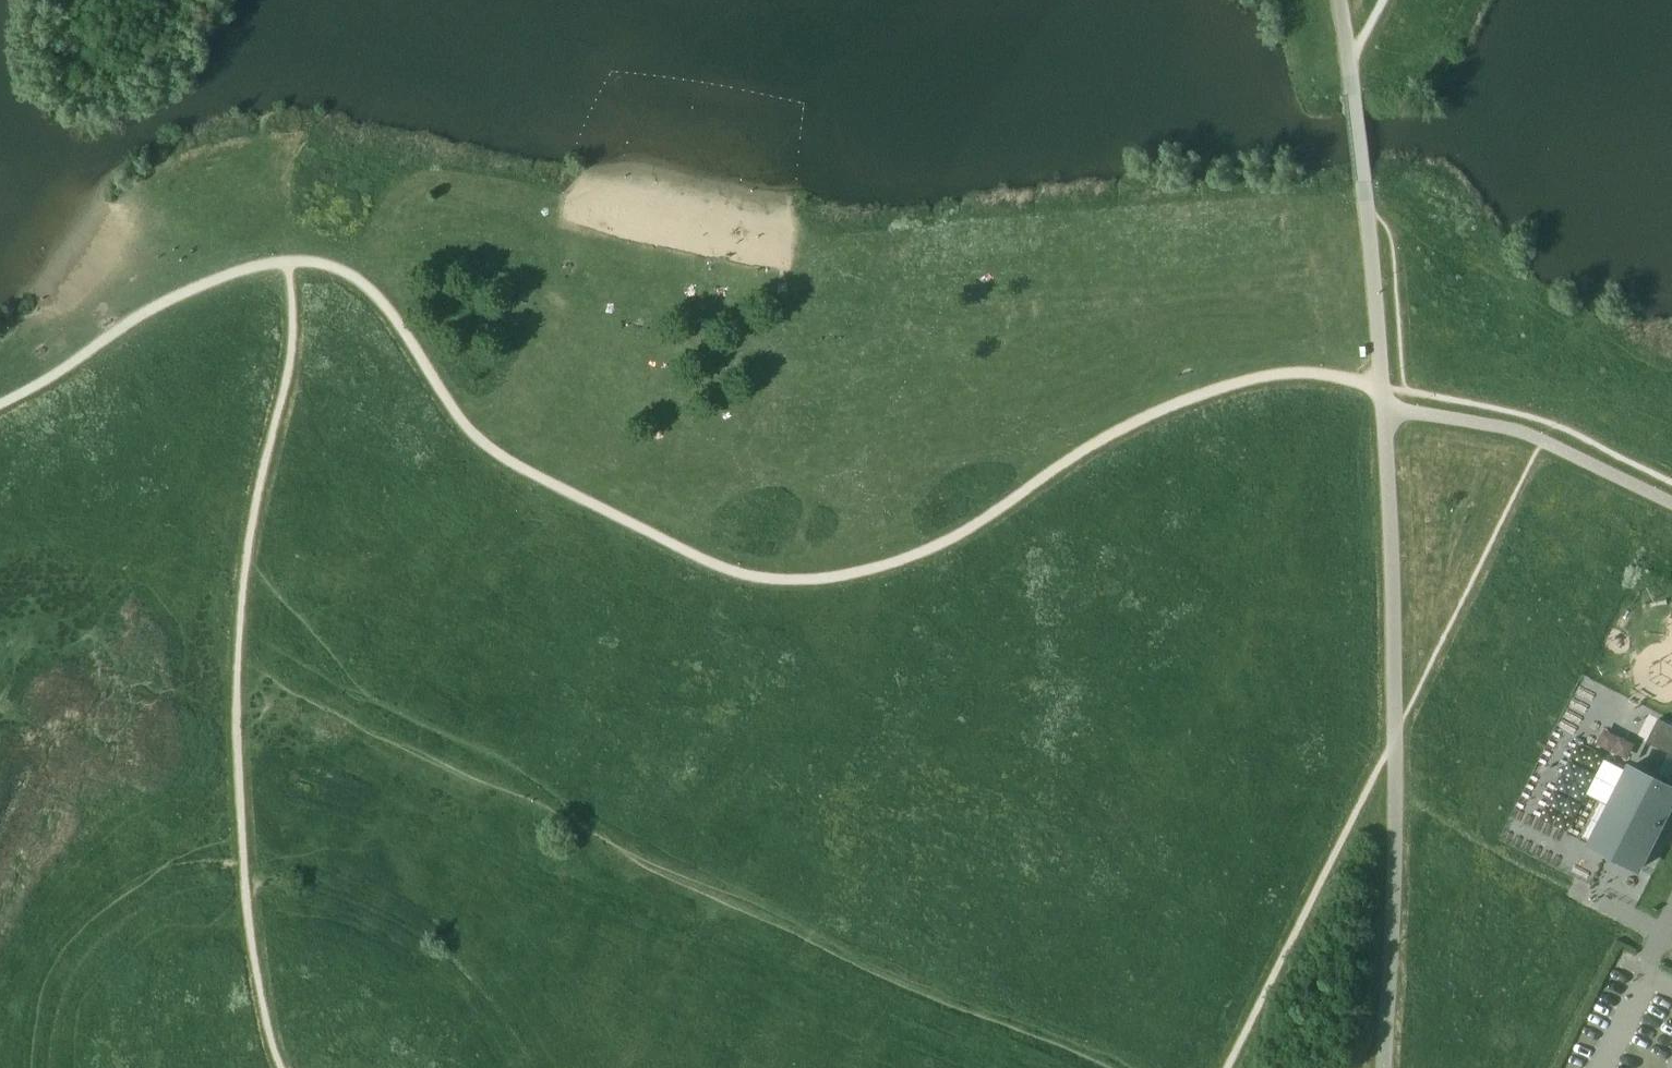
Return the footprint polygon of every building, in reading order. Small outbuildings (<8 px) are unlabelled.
[(1629,767),(1590,845),(1614,857),(1639,870),(1671,803),(1671,789),(1629,767)]
